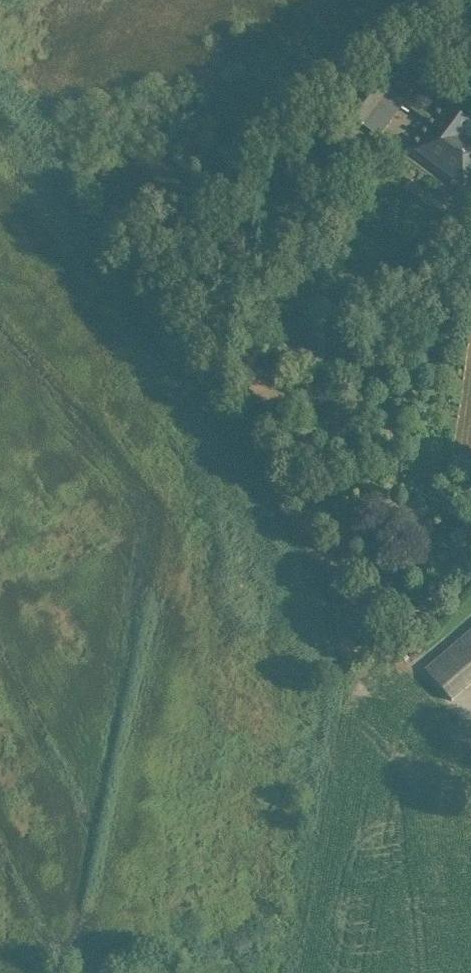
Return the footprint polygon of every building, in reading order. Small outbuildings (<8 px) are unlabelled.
[(371,77),(346,110),(365,125),(390,92),(371,77)] [(467,122),(449,109),(437,125),(424,142),(416,152),(453,179),(464,188),(470,178),(470,141),(466,138),(470,132),(470,125),(467,122)] [(470,684),(470,629),(424,669),(452,701),(470,684)]
